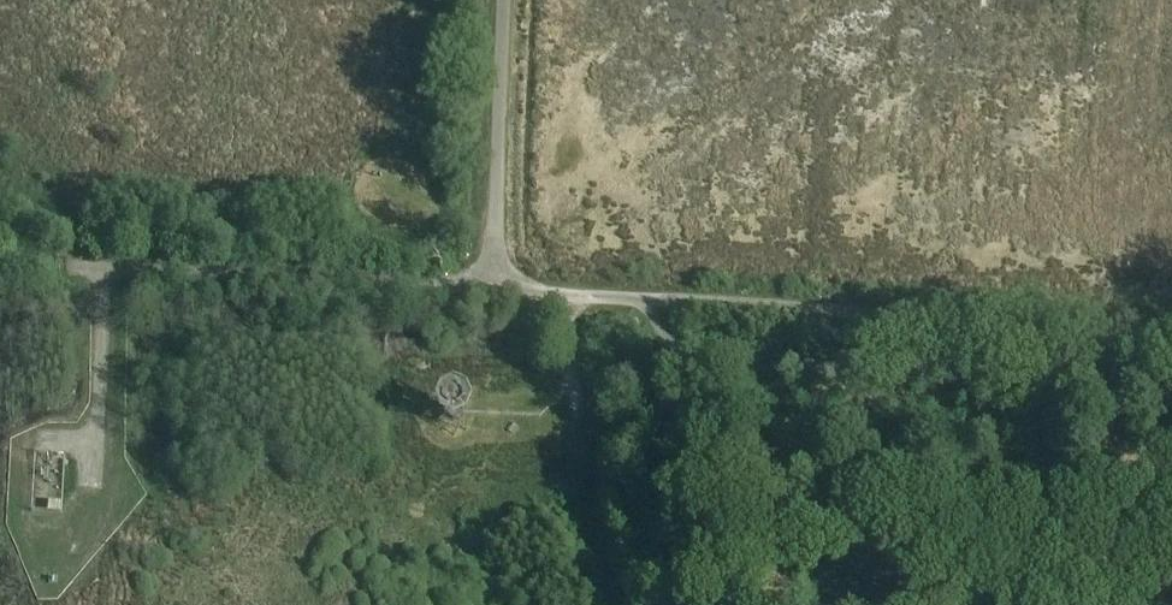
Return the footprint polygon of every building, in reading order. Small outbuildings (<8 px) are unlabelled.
[(64,521),(66,461),(36,460),(34,520),(64,521)]
